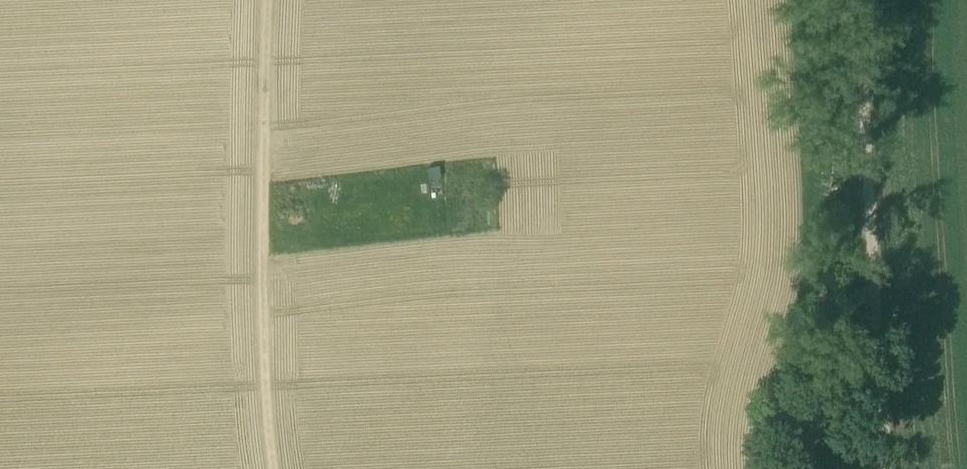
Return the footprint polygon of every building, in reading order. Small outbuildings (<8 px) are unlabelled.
[(427,165),(428,179),(442,178),(441,165),(427,165)]
